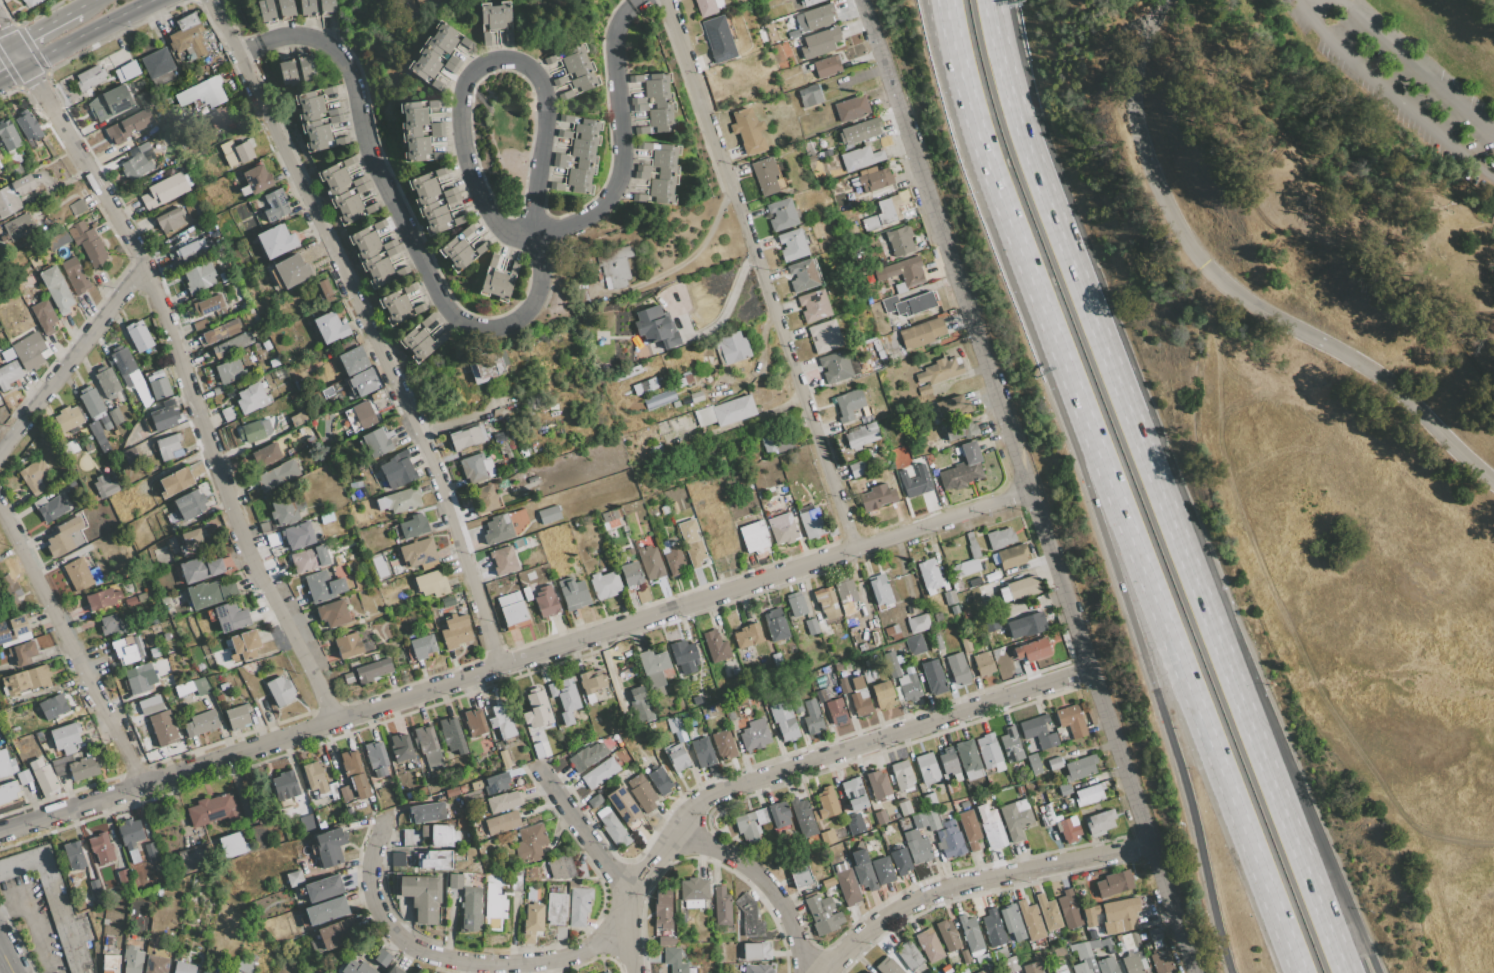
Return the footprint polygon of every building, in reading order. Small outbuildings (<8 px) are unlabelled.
[(25,8),(40,0),(21,0),(25,8)] [(261,22),(256,0),(271,0),(276,22),(267,24),(266,21),(261,22)] [(281,22),(276,0),(292,0),(295,15),(290,16),(290,20),(281,22)] [(301,15),(299,0),(314,0),(316,17),(307,18),(306,15),(301,15)] [(321,17),(319,0),(334,0),(335,12),(330,12),(331,16),(321,17)] [(700,18),(694,0),(713,0),(722,0),(724,8),(716,11),(717,12),(700,18)] [(494,5),(500,5),(499,2),(509,1),(511,21),(505,22),(505,28),(497,29),(494,5)] [(497,29),(488,30),(487,24),(482,24),(480,4),(489,3),(489,6),(494,5),(497,29)] [(801,34),(795,16),(831,3),(834,10),(829,12),(833,23),(801,34)] [(175,49),(172,50),(169,44),(172,42),(168,35),(179,30),(175,21),(194,12),(198,21),(199,21),(204,30),(199,33),(202,40),(204,39),(211,52),(196,59),(190,46),(177,53),(175,49)] [(711,49),(701,22),(722,15),(736,55),(714,62),(710,50),(711,49)] [(434,34),(437,30),(434,28),(439,20),(456,32),(453,37),(458,40),(453,47),(434,34)] [(800,48),(806,46),(803,38),(837,26),(840,34),(838,35),(840,40),(832,43),(834,49),(804,60),(800,48)] [(504,29),(505,43),(513,42),(511,28),(504,29)] [(489,30),(490,44),(484,45),(482,31),(489,30)] [(453,47),(448,55),(443,51),(440,56),(423,44),(428,37),(431,39),(434,34),(453,47)] [(458,42),(469,49),(473,44),(462,36),(458,42)] [(563,67),(560,58),(565,56),(563,51),(582,43),(586,52),(583,53),(585,58),(563,67)] [(417,59),(420,54),(417,52),(423,44),(440,56),(437,61),(441,64),(436,72),(417,59)] [(140,58),(164,47),(174,67),(160,74),(161,76),(151,81),(140,58)] [(296,55),(305,53),(306,57),(312,56),(316,77),(310,79),(311,82),(303,84),(296,55)] [(559,59),(546,65),(544,59),(557,53),(559,59)] [(449,55),(461,62),(457,68),(446,60),(449,55)] [(837,55),(842,71),(818,79),(812,62),(832,55),(833,56),(837,55)] [(291,56),(298,85),(290,87),(289,83),(283,85),(278,63),(283,62),(282,58),(291,56)] [(585,58),(587,63),(590,61),(593,70),(590,71),(574,78),(572,72),(566,75),(563,67),(585,58)] [(436,72),(431,79),(427,76),(423,81),(406,70),(412,61),(414,63),(417,59),(436,72)] [(446,60),(442,66),(453,74),(457,68),(446,60)] [(113,69),(118,82),(139,74),(134,61),(113,69)] [(76,75),(98,64),(100,69),(103,68),(106,75),(104,76),(105,79),(81,92),(76,82),(79,80),(76,75)] [(590,71),(592,76),(595,75),(599,83),(580,91),(578,86),(572,88),(569,80),(574,78),(590,71)] [(644,89),(643,80),(649,80),(649,73),(669,72),(670,82),(667,82),(667,87),(644,89)] [(642,81),(629,82),(628,74),(642,73),(642,81)] [(220,86),(227,100),(211,108),(208,102),(205,104),(202,96),(180,107),(174,95),(218,74),(221,81),(220,82),(222,85),(220,86)] [(565,74),(552,79),(555,86),(568,80),(565,74)] [(433,79),(444,86),(440,93),(429,85),(433,79)] [(98,96),(122,84),(123,87),(124,87),(133,105),(99,122),(97,117),(95,118),(88,105),(98,96)] [(816,84),(822,102),(803,109),(796,90),(816,84)] [(323,95),(336,92),(335,85),(321,89),(323,95)] [(571,87),(558,92),(561,99),(573,94),(571,87)] [(667,87),(668,92),(671,92),(672,102),(653,103),(651,103),(651,97),(645,98),(644,89),(667,87)] [(301,108),(300,103),(297,104),(294,95),(315,90),(316,96),(322,94),(324,103),(301,108)] [(137,96),(146,91),(151,100),(141,105),(137,96)] [(840,123),(833,104),(863,94),(870,113),(840,123)] [(171,95),(173,99),(174,99),(176,103),(169,106),(165,98),(171,95)] [(644,104),(644,97),(630,98),(630,105),(633,105),(644,104)] [(427,108),(441,106),(440,99),(426,101),(427,108)] [(403,117),(403,112),(400,112),(399,103),(419,101),(420,107),(426,107),(427,115),(403,117)] [(648,118),(648,109),(654,109),(653,103),(672,102),(674,102),(674,111),(671,111),(672,117),(648,118)] [(324,103),(326,112),(320,113),(321,118),(301,123),(299,114),(302,113),(301,108),(324,103)] [(215,111),(214,109),(219,107),(220,109),(224,107),(232,124),(215,131),(208,114),(215,111)] [(326,110),(340,107),(341,114),(328,117),(326,110)] [(735,123),(731,113),(749,107),(753,117),(754,117),(756,122),(761,120),(764,129),(757,131),(759,137),(761,137),(766,149),(764,150),(746,156),(738,132),(732,134),(730,125),(735,123)] [(14,119),(21,115),(19,112),(25,108),(27,112),(28,111),(33,119),(34,119),(39,126),(37,127),(42,135),(34,140),(33,137),(27,140),(14,119)] [(105,129),(147,108),(154,121),(134,131),(133,129),(128,132),(130,135),(125,137),(126,139),(115,145),(112,140),(111,140),(105,129)] [(328,117),(329,124),(343,121),(341,114),(328,117)] [(427,115),(427,124),(422,125),(422,130),(402,132),(401,123),(404,123),(403,117),(427,115)] [(573,125),(559,123),(560,115),(574,117),(573,125)] [(845,142),(841,144),(838,133),(841,132),(840,129),(878,116),(881,124),(877,126),(880,133),(846,145),(845,142)] [(672,117),(672,122),(675,122),(676,131),(655,132),(655,126),(649,127),(648,118),(672,117)] [(308,137),(306,132),(303,133),(301,123),(321,118),(322,124),(328,123),(330,132),(308,137)] [(573,132),(574,123),(580,124),(581,118),(601,120),(600,130),(597,130),(596,135),(579,133),(573,132)] [(7,152),(0,140),(0,120),(2,119),(3,122),(8,119),(22,144),(7,152)] [(428,123),(442,122),(443,128),(429,130),(428,123)] [(648,126),(634,127),(635,134),(648,133),(648,126)] [(429,130),(430,137),(443,135),(443,128),(429,130)] [(406,147),(406,142),(402,142),(402,132),(422,130),(423,136),(429,136),(429,145),(406,147)] [(571,140),(557,138),(558,130),(572,132),(571,140)] [(330,132),(332,140),(326,142),(328,148),(308,153),(306,143),(309,142),(308,137),(330,132)] [(571,147),(572,139),(578,139),(579,133),(596,135),(599,135),(598,146),(595,145),(594,150),(571,147)] [(333,139),(346,136),(348,144),(335,147),(333,139)] [(231,140),(234,147),(233,147),(234,151),(224,155),(219,145),(231,140)] [(233,147),(234,147),(247,140),(255,156),(240,163),(234,151),(233,147)] [(149,159),(153,168),(129,180),(128,177),(126,178),(122,170),(124,169),(121,163),(140,153),(137,147),(148,141),(151,148),(142,153),(146,161),(149,159)] [(650,150),(637,149),(637,141),(651,142),(650,150)] [(812,141),(817,154),(812,155),(806,157),(802,145),(812,141)] [(651,158),(652,149),(658,150),(658,143),(679,145),(678,155),(675,155),(674,160),(651,158)] [(429,145),(430,153),(424,154),(425,161),(404,163),(403,152),(407,152),(406,147),(429,145)] [(846,173),(840,155),(867,145),(870,154),(882,150),(886,159),(846,173)] [(594,150),(593,156),(596,156),(595,166),(575,163),(575,157),(569,156),(571,147),(594,150)] [(431,152),(445,151),(445,159),(432,160),(431,152)] [(568,162),(569,155),(555,153),(554,160),(568,162)] [(344,167),(357,161),(354,155),(341,161),(344,167)] [(750,163),(771,157),(777,174),(774,175),(779,191),(761,197),(750,163)] [(674,160),(674,165),(677,165),(676,175),(656,174),(656,167),(650,167),(651,158),(674,160)] [(567,169),(553,167),(554,160),(568,162),(567,169)] [(567,177),(568,168),(574,169),(575,163),(595,166),(594,175),(591,174),(590,180),(567,177)] [(252,195),(242,172),(261,164),(266,174),(268,173),(274,185),(252,195)] [(325,185),(323,180),(320,181),(316,173),(335,164),(337,169),(343,167),(346,174),(325,185)] [(649,173),(649,166),(636,165),(635,172),(649,173)] [(435,177),(448,172),(446,166),(433,171),(435,177)] [(889,174),(891,173),(895,183),(869,192),(868,187),(863,189),(861,184),(860,185),(857,177),(887,167),(889,174)] [(149,186),(180,170),(190,191),(159,206),(158,203),(146,209),(140,197),(151,191),(149,186)] [(1,219),(0,217),(0,188),(28,173),(35,185),(32,186),(33,188),(28,191),(27,190),(24,191),(25,193),(19,196),(18,194),(16,195),(22,207),(1,219)] [(415,193),(413,188),(410,189),(407,180),(426,173),(428,179),(434,176),(437,184),(415,193)] [(346,174),(350,183),(345,185),(347,190),(329,199),(325,191),(328,189),(325,185),(346,174)] [(648,188),(649,179),(655,179),(656,174),(676,175),(675,184),(672,184),(672,189),(648,188)] [(351,181),(363,175),(366,181),(354,187),(351,181)] [(590,180),(589,185),(592,185),(591,195),(571,192),(571,186),(566,185),(567,177),(590,180)] [(354,187),(357,194),(369,188),(366,181),(354,187)] [(565,184),(551,182),(550,189),(564,191),(565,184)] [(437,184),(440,193),(434,195),(436,200),(417,207),(414,199),(417,198),(415,193),(437,184)] [(441,192),(454,187),(456,193),(443,198),(441,192)] [(267,203),(264,195),(281,188),(288,203),(286,204),(290,212),(277,218),(269,222),(264,211),(272,207),(269,202),(267,203)] [(672,189),(671,195),(675,195),(674,204),(653,202),(654,197),(648,196),(648,188),(672,189)] [(338,211),(336,207),(333,208),(329,199),(347,190),(350,196),(355,193),(359,201),(338,211)] [(859,191),(863,202),(849,207),(845,196),(859,191)] [(443,198),(445,205),(458,200),(456,193),(443,198)] [(647,195),(633,194),(633,201),(646,202),(647,195)] [(897,205),(901,218),(880,225),(881,226),(865,232),(861,220),(881,213),(877,202),(897,194),(900,203),(897,205)] [(797,223),(782,228),(783,230),(773,233),(769,220),(775,218),(773,211),(769,212),(766,204),(788,197),(797,223)] [(69,205),(81,199),(86,209),(75,215),(69,205)] [(425,221),(423,215),(420,217),(417,207),(436,200),(439,206),(444,204),(447,212),(425,221)] [(359,201),(363,209),(358,212),(361,218),(342,227),(338,217),(340,216),(338,211),(359,201)] [(363,207),(376,202),(379,209),(367,215),(363,207)] [(234,205),(236,219),(250,216),(248,203),(234,205)] [(182,214),(180,215),(184,223),(163,234),(155,218),(178,206),(182,214)] [(447,212),(450,221),(445,223),(447,229),(428,236),(424,226),(427,225),(425,221),(447,212)] [(3,225),(27,213),(33,226),(10,238),(3,225)] [(451,219),(464,214),(466,222),(454,226),(451,219)] [(375,231),(387,225),(384,218),(372,224),(375,231)] [(88,254),(82,242),(76,245),(68,229),(72,227),(71,225),(83,219),(88,230),(93,228),(108,258),(105,259),(107,262),(93,269),(86,255),(88,254)] [(282,223),(288,235),(293,233),(299,245),(267,259),(256,234),(282,223)] [(459,232),(463,238),(474,230),(470,224),(459,232)] [(910,236),(915,250),(894,257),(885,233),(908,225),(912,235),(910,236)] [(356,248),(354,243),(351,245),(347,236),(365,227),(368,233),(373,230),(377,238),(356,248)] [(808,254),(784,262),(780,251),(783,249),(782,247),(785,246),(784,243),(779,244),(776,235),(800,227),(808,254)] [(51,251),(45,240),(64,230),(71,240),(51,251)] [(449,259),(445,255),(443,257),(437,249),(453,237),(457,241),(462,238),(467,245),(449,259)] [(377,238),(381,246),(375,249),(378,254),(359,262),(355,254),(358,253),(356,248),(377,238)] [(381,245),(394,239),(396,245),(384,251),(381,245)] [(177,249),(197,240),(200,247),(180,257),(179,254),(176,255),(174,251),(177,250),(177,249)] [(472,250),(483,242),(488,248),(477,257),(472,250)] [(384,251),(387,257),(400,251),(396,245),(384,251)] [(467,245),(473,252),(468,255),(472,261),(456,273),(449,265),(452,263),(449,259),(467,245)] [(631,245),(634,256),(625,258),(630,279),(626,280),(627,286),(611,290),(608,277),(604,278),(599,257),(604,256),(603,251),(631,245)] [(311,276),(298,252),(272,265),(285,290),(311,276)] [(369,275),(366,270),(363,271),(359,262),(378,254),(380,259),(386,256),(390,265),(369,275)] [(487,267),(493,269),(498,256),(491,254),(487,267)] [(925,283),(906,290),(904,282),(901,273),(876,282),(872,271),(918,255),(922,266),(919,267),(925,283)] [(84,292),(77,296),(61,263),(75,256),(89,284),(88,284),(90,288),(84,291),(84,292)] [(810,258),(819,284),(793,293),(789,282),(796,280),(794,273),(789,275),(786,266),(810,258)] [(188,288),(185,283),(188,282),(183,272),(210,260),(217,275),(213,277),(216,283),(191,295),(189,296),(186,288),(188,288)] [(508,274),(512,261),(520,264),(515,277),(508,274)] [(68,306),(69,309),(68,310),(69,312),(62,316),(61,313),(60,314),(58,311),(38,273),(55,265),(74,303),(68,306)] [(390,265),(394,273),(388,275),(391,281),(372,290),(368,281),(371,279),(369,275),(390,265)] [(394,271),(406,265),(410,272),(397,278),(394,271)] [(493,295),(488,293),(487,296),(478,293),(484,273),(490,275),(492,270),(501,273),(493,295)] [(501,273),(509,275),(507,281),(513,283),(506,303),(497,299),(498,296),(493,295),(501,273)] [(323,294),(318,282),(326,278),(335,298),(331,300),(327,292),(323,294)] [(402,287),(405,294),(417,288),(414,281),(402,287)] [(906,290),(904,282),(894,285),(896,293),(906,290)] [(804,305),(799,306),(796,297),(822,289),(831,314),(805,323),(802,312),(806,311),(804,305)] [(386,311),(384,306),(381,308),(377,299),(395,290),(398,295),(403,293),(407,301),(386,311)] [(586,290),(590,304),(584,306),(580,291),(586,290)] [(931,292),(934,291),(938,300),(934,301),(936,306),(906,317),(905,312),(897,315),(895,310),(886,313),(881,300),(896,295),(899,303),(930,291),(931,292)] [(220,294),(225,306),(201,315),(201,316),(198,318),(192,303),(196,301),(197,303),(220,294)] [(58,321),(53,323),(54,325),(52,326),(54,330),(53,330),(54,332),(46,336),(45,334),(44,335),(30,307),(47,298),(58,321)] [(407,301),(411,309),(406,312),(409,318),(390,326),(386,317),(388,316),(386,311),(407,301)] [(411,307),(424,301),(427,309),(415,315),(411,307)] [(643,335),(639,337),(633,322),(638,320),(635,313),(658,305),(661,315),(667,313),(681,343),(664,349),(660,339),(646,344),(643,335)] [(339,337),(328,342),(328,344),(324,346),(321,341),(323,340),(313,320),(332,311),(337,320),(338,319),(341,325),(346,323),(351,334),(340,339),(339,337)] [(419,323),(430,314),(434,319),(423,328),(419,323)] [(933,341),(906,351),(899,331),(940,316),(946,334),(932,339),(933,341)] [(237,318),(240,326),(238,327),(240,331),(228,336),(227,335),(206,344),(202,333),(237,318)] [(193,324),(205,319),(208,326),(196,330),(193,324)] [(815,335),(810,336),(807,328),(833,319),(842,345),(817,353),(813,342),(817,341),(815,335)] [(138,354),(124,327),(133,322),(134,324),(141,320),(154,346),(138,354)] [(410,349),(406,345),(403,348),(397,341),(414,328),(417,332),(421,329),(427,335),(410,349)] [(897,330),(899,336),(893,338),(890,332),(897,330)] [(39,353),(44,362),(37,366),(38,368),(33,370),(32,368),(26,372),(12,346),(36,331),(47,348),(39,353)] [(254,342),(216,359),(211,347),(249,331),(254,342)] [(433,340),(444,331),(449,336),(438,345),(433,340)] [(725,364),(719,346),(714,347),(712,340),(738,331),(741,338),(744,337),(751,355),(725,364)] [(427,335),(433,342),(428,346),(432,350),(416,364),(410,356),(413,353),(410,349),(427,335)] [(887,335),(889,341),(883,343),(881,337),(887,335)] [(877,339),(881,349),(875,352),(871,342),(877,339)] [(113,349),(121,345),(122,349),(127,346),(138,369),(127,374),(133,385),(127,388),(111,354),(114,353),(113,349)] [(347,376),(338,356),(360,346),(369,366),(347,376)] [(2,392),(0,388),(0,368),(9,363),(8,361),(5,363),(0,353),(11,348),(16,357),(13,359),(14,360),(15,359),(24,374),(8,383),(10,388),(2,392)] [(469,358),(498,348),(499,351),(503,366),(505,372),(490,377),(489,375),(479,378),(474,363),(472,364),(469,358)] [(499,351),(503,366),(508,364),(503,349),(499,351)] [(825,366),(820,367),(818,359),(843,350),(852,376),(827,384),(823,373),(827,372),(825,366)] [(964,373),(929,386),(928,382),(919,385),(915,375),(925,371),(923,368),(935,364),(934,361),(945,357),(946,360),(954,357),(955,358),(957,364),(961,363),(964,373)] [(215,367),(237,358),(242,370),(246,369),(248,375),(222,385),(215,367)] [(106,369),(110,368),(121,390),(115,393),(116,396),(108,400),(95,375),(98,373),(96,370),(105,366),(106,369)] [(157,379),(165,376),(163,368),(155,371),(157,379)] [(348,380),(352,378),(351,377),(370,368),(377,382),(375,383),(377,389),(359,397),(354,387),(352,388),(348,380)] [(138,369),(127,374),(133,385),(139,397),(148,393),(149,392),(138,369)] [(682,377),(685,385),(693,382),(689,370),(681,373),(682,377)] [(149,382),(157,379),(165,376),(171,394),(155,400),(149,382)] [(631,386),(654,377),(657,387),(635,395),(631,386)] [(671,382),(682,377),(685,385),(674,390),(671,382)] [(243,415),(236,401),(241,399),(237,393),(247,388),(247,387),(258,381),(265,396),(269,394),(272,402),(243,415)] [(213,389),(225,385),(227,391),(216,395),(213,389)] [(918,388),(928,385),(931,392),(920,396),(918,388)] [(79,395),(82,393),(80,390),(89,386),(91,389),(94,387),(105,411),(104,411),(112,427),(105,430),(97,414),(90,418),(79,395)] [(642,400),(673,389),(676,399),(646,410),(642,400)] [(835,397),(859,389),(865,407),(851,411),(853,419),(840,424),(838,418),(841,417),(835,397)] [(121,390),(115,393),(116,396),(119,403),(125,400),(121,390)] [(692,402),(689,394),(702,390),(704,398),(692,402)] [(139,397),(140,400),(144,407),(148,405),(153,403),(148,393),(139,397)] [(716,421),(700,427),(694,411),(711,405),(712,407),(749,394),(755,413),(718,426),(716,421)] [(966,399),(970,409),(956,414),(955,411),(940,417),(935,404),(961,395),(963,400),(966,399)] [(172,408),(173,410),(176,409),(180,418),(176,419),(178,424),(156,432),(155,430),(153,425),(148,414),(156,411),(155,406),(172,399),(176,407),(172,408)] [(274,409),(272,404),(279,400),(282,405),(274,409)] [(362,430),(351,407),(366,400),(377,423),(362,430)] [(226,422),(221,411),(233,405),(238,417),(226,422)] [(70,409),(76,406),(84,422),(62,432),(55,417),(60,414),(58,411),(68,406),(70,409)] [(108,411),(116,407),(124,421),(115,426),(108,411)] [(87,424),(96,419),(102,431),(101,432),(106,442),(99,446),(94,435),(93,436),(87,424)] [(974,423),(978,433),(965,438),(964,435),(948,441),(943,427),(969,419),(971,424),(974,423)] [(241,426),(260,420),(266,436),(247,443),(245,439),(240,441),(237,430),(242,429),(241,426)] [(851,448),(848,449),(844,435),(859,430),(858,427),(875,421),(876,427),(875,428),(879,439),(859,445),(860,449),(853,451),(851,448)] [(448,433),(460,430),(460,432),(482,424),(487,440),(459,449),(459,451),(455,452),(448,433)] [(361,436),(381,427),(386,439),(388,437),(394,449),(372,459),(361,436)] [(761,438),(791,427),(796,442),(792,444),(793,448),(777,454),(775,449),(766,452),(761,438)] [(155,441),(179,433),(182,439),(177,441),(180,448),(171,452),(173,458),(162,461),(155,441)] [(73,439),(78,450),(70,454),(65,444),(73,439)] [(965,461),(960,445),(974,441),(981,461),(978,462),(983,477),(965,483),(966,486),(954,490),(953,487),(943,490),(937,473),(955,467),(954,465),(965,461)] [(275,442),(282,458),(260,468),(253,452),(275,442)] [(287,451),(298,445),(301,451),(289,457),(287,451)] [(121,453),(133,447),(139,459),(127,465),(121,453)] [(180,448),(171,452),(173,458),(182,455),(180,448)] [(522,457),(519,450),(525,448),(528,455),(522,457)] [(390,461),(389,459),(393,458),(392,456),(407,449),(411,457),(408,458),(418,479),(391,491),(379,466),(390,461)] [(510,451),(514,462),(509,464),(505,452),(510,451)] [(468,479),(465,479),(460,465),(463,464),(461,459),(479,453),(482,452),(484,458),(484,460),(481,461),(485,471),(487,478),(469,484),(468,479)] [(481,461),(485,471),(494,468),(490,456),(484,458),(484,460),(481,461)] [(301,474),(262,492),(257,481),(259,480),(258,476),(280,466),(279,464),(293,458),(301,474)] [(18,473),(39,459),(40,462),(44,460),(51,471),(39,479),(46,489),(35,497),(18,473)] [(862,460),(867,474),(853,478),(848,464),(862,460)] [(753,469),(757,488),(784,483),(780,464),(753,469)] [(904,469),(908,480),(919,476),(916,468),(923,465),(931,490),(907,498),(898,472),(904,469)] [(159,481),(186,467),(194,483),(163,499),(160,493),(164,491),(159,481)] [(101,499),(93,484),(97,482),(95,478),(100,475),(102,480),(107,477),(110,484),(115,482),(119,490),(101,499)] [(65,490),(61,484),(71,477),(76,484),(65,490)] [(869,488),(884,483),(887,491),(894,488),(898,501),(891,503),(891,501),(879,505),(880,507),(864,513),(858,495),(870,491),(869,488)] [(496,499),(499,508),(476,515),(473,505),(480,502),(475,489),(491,484),(495,495),(497,494),(498,498),(496,499)] [(390,508),(386,510),(386,508),(382,498),(382,497),(398,492),(417,485),(420,495),(417,496),(420,504),(392,514),(390,508)] [(194,519),(190,516),(183,520),(173,501),(196,489),(199,495),(202,494),(206,502),(203,504),(206,508),(202,514),(194,519)] [(270,503),(300,493),(305,508),(297,511),(300,520),(279,527),(276,519),(271,520),(268,512),(273,511),(270,503)] [(784,496),(789,494),(792,501),(786,503),(784,496)] [(37,509),(47,503),(58,495),(60,498),(62,497),(70,508),(46,524),(37,509)] [(37,509),(47,503),(43,497),(33,503),(37,509)] [(386,508),(382,498),(374,500),(378,511),(386,508)] [(675,502),(678,511),(672,513),(669,504),(675,502)] [(667,505),(669,512),(662,515),(659,507),(667,505)] [(819,535),(819,537),(815,538),(814,536),(807,539),(798,514),(799,514),(798,510),(812,505),(814,509),(818,507),(824,525),(833,522),(837,534),(828,537),(827,532),(819,535)] [(557,506),(561,518),(542,524),(538,512),(557,506)] [(320,521),(321,520),(319,516),(332,512),(334,520),(325,523),(325,524),(321,525),(320,521)] [(404,539),(398,523),(411,519),(410,516),(420,512),(422,517),(424,516),(429,531),(404,539)] [(792,539),(793,540),(786,543),(785,541),(775,544),(767,520),(791,512),(799,536),(792,539)] [(487,534),(486,531),(489,530),(486,523),(492,521),(491,518),(507,513),(514,536),(487,545),(483,535),(487,534)] [(46,539),(59,533),(56,527),(78,515),(84,527),(70,534),(76,547),(53,558),(47,546),(49,545),(46,539)] [(269,521),(271,529),(262,532),(260,524),(269,521)] [(284,529),(308,521),(315,543),(291,551),(288,544),(287,544),(284,537),(281,538),(279,532),(284,530),(284,529)] [(747,553),(739,528),(758,522),(759,527),(763,525),(767,536),(765,537),(768,545),(761,548),(762,552),(755,554),(754,550),(747,553)] [(1011,532),(1013,531),(1016,541),(1003,546),(1003,547),(991,551),(986,534),(997,530),(997,531),(1010,527),(1011,532)] [(180,534),(199,528),(203,541),(200,542),(203,549),(194,552),(193,549),(186,551),(180,534)] [(266,536),(278,532),(281,543),(270,546),(266,536)] [(968,546),(969,545),(966,534),(971,532),(975,544),(976,543),(980,557),(972,559),(968,546)] [(421,564),(420,562),(409,566),(406,560),(403,561),(399,547),(413,543),(412,541),(415,540),(415,542),(430,537),(434,548),(433,549),(436,559),(421,564)] [(512,541),(522,538),(524,546),(515,549),(512,541)] [(663,554),(669,552),(668,548),(671,547),(670,546),(668,539),(659,542),(663,554)] [(688,546),(687,544),(700,539),(706,557),(700,559),(701,561),(699,562),(700,566),(692,569),(685,547),(688,546)] [(655,547),(665,574),(647,580),(634,542),(640,540),(642,547),(650,544),(651,548),(655,547)] [(1026,562),(1002,570),(996,552),(1020,545),(1024,543),(1028,554),(1024,555),(1026,562)] [(321,566),(315,568),(316,569),(297,575),(297,574),(295,575),(294,572),(296,571),(291,555),(304,550),(315,546),(315,547),(325,544),(331,562),(321,566)] [(669,552),(668,548),(671,547),(670,546),(676,544),(676,545),(678,544),(686,565),(680,567),(682,573),(670,577),(663,554),(669,552)] [(494,568),(496,567),(493,557),(490,558),(488,553),(511,545),(519,569),(496,576),(494,568)] [(388,559),(386,553),(393,551),(395,557),(388,559)] [(389,561),(394,576),(379,581),(371,556),(382,552),(386,562),(389,561)] [(88,571),(97,566),(104,581),(95,585),(94,584),(76,593),(63,566),(81,557),(88,571)] [(211,561),(220,557),(225,571),(185,585),(180,568),(179,565),(201,557),(202,560),(210,558),(211,561)] [(924,564),(923,561),(933,558),(942,586),(932,589),(931,587),(925,589),(918,566),(924,564)] [(436,559),(421,564),(423,569),(438,564),(436,559)] [(976,559),(979,569),(952,578),(948,568),(976,559)] [(629,588),(628,586),(626,587),(620,566),(636,561),(642,582),(633,584),(634,587),(629,588)] [(433,592),(423,596),(421,590),(418,591),(413,577),(438,569),(440,577),(443,576),(449,592),(434,597),(433,592)] [(1000,569),(1003,578),(982,584),(980,576),(1000,569)] [(335,594),(335,597),(313,604),(313,602),(310,603),(306,592),(309,591),(304,576),(324,570),(327,576),(329,576),(330,581),(343,577),(347,590),(335,594)] [(592,578),(591,575),(598,572),(599,576),(615,570),(622,589),(615,592),(615,594),(597,600),(589,579),(592,578)] [(868,578),(885,573),(895,602),(883,606),(882,603),(876,605),(868,578)] [(14,606),(0,580),(0,578),(7,574),(13,583),(16,582),(22,594),(16,598),(19,603),(14,606)] [(1006,584),(1034,575),(1040,592),(1012,601),(1006,584)] [(857,610),(848,613),(844,612),(842,605),(841,606),(834,584),(838,583),(837,579),(845,576),(846,580),(851,579),(855,593),(857,593),(859,599),(857,600),(858,600),(857,601),(859,607),(857,610)] [(570,581),(573,580),(574,583),(582,580),(591,603),(567,612),(556,581),(569,577),(570,581)] [(194,610),(186,588),(202,583),(203,586),(219,580),(221,585),(234,580),(238,595),(194,610)] [(534,598),(537,596),(536,593),(540,592),(538,588),(550,584),(560,613),(548,617),(548,615),(541,618),(534,598)] [(831,586),(837,608),(823,612),(822,613),(818,601),(816,602),(813,592),(815,591),(831,586)] [(84,596),(111,587),(113,592),(120,590),(122,598),(116,600),(117,603),(90,612),(84,596)] [(526,601),(522,589),(528,587),(532,599),(526,601)] [(943,593),(952,590),(956,603),(947,606),(943,593)] [(500,608),(522,601),(518,591),(497,598),(500,608)] [(787,599),(786,596),(799,592),(800,595),(801,594),(807,613),(792,618),(786,599),(787,599)] [(137,596),(146,593),(148,600),(139,603),(137,596)] [(441,598),(452,594),(455,603),(444,607),(441,598)] [(137,596),(139,603),(127,607),(125,599),(137,596)] [(323,621),(322,618),(319,619),(315,608),(342,599),(350,621),(328,628),(326,620),(323,621)] [(213,608),(234,601),(236,608),(238,607),(239,611),(246,609),(251,623),(221,633),(213,608)] [(522,601),(529,623),(508,630),(500,608),(522,601)] [(763,615),(767,613),(767,611),(779,607),(789,637),(772,643),(763,615)] [(837,608),(823,612),(827,623),(840,619),(839,616),(841,615),(838,607),(837,608)] [(967,608),(970,616),(964,618),(962,610),(967,608)] [(1005,623),(1041,611),(1047,629),(1011,641),(1005,623)] [(933,614),(940,612),(943,620),(936,622),(933,614)] [(447,628),(444,620),(451,618),(449,615),(454,613),(455,617),(464,614),(472,640),(456,645),(457,647),(447,651),(440,631),(447,628)] [(926,613),(930,627),(911,633),(906,619),(926,613)] [(121,618),(123,625),(125,631),(113,635),(112,632),(104,635),(101,626),(102,626),(100,618),(115,614),(117,619),(121,618)] [(1000,628),(988,632),(983,618),(995,614),(1000,628)] [(15,639),(0,644),(0,622),(23,615),(29,631),(14,636),(15,639)] [(814,617),(819,632),(809,635),(804,621),(814,617)] [(733,634),(743,631),(744,627),(747,626),(747,625),(756,622),(758,626),(762,641),(738,649),(733,634)] [(254,651),(256,657),(242,661),(240,653),(235,654),(229,637),(255,629),(260,646),(256,648),(257,650),(254,651)] [(712,663),(702,633),(716,629),(720,642),(726,640),(731,657),(712,663)] [(356,631),(360,643),(363,652),(341,659),(334,639),(356,631)] [(936,651),(931,634),(938,631),(944,648),(936,651)] [(426,654),(427,657),(416,661),(410,641),(431,634),(437,650),(426,654)] [(920,634),(926,651),(910,656),(905,639),(920,634)] [(144,659),(121,666),(118,657),(117,657),(114,647),(112,648),(111,643),(128,637),(138,638),(144,659)] [(969,637),(973,650),(964,653),(960,640),(969,637)] [(1013,648),(1044,637),(1051,655),(1025,664),(1022,657),(1017,659),(1013,648)] [(360,643),(363,652),(373,649),(370,640),(360,643)] [(696,671),(683,675),(679,664),(676,665),(669,644),(681,640),(681,642),(685,641),(686,644),(693,642),(698,658),(697,658),(699,663),(694,665),(696,671)] [(12,647),(33,641),(38,654),(29,657),(31,662),(17,667),(15,661),(17,661),(12,647)] [(152,658),(149,650),(158,647),(160,656),(152,658)] [(650,650),(652,656),(665,652),(670,667),(660,670),(665,685),(649,690),(637,654),(650,650)] [(893,651),(900,675),(891,678),(884,654),(893,651)] [(990,673),(991,676),(985,678),(984,675),(981,676),(974,655),(986,651),(987,657),(990,656),(995,672),(990,673)] [(969,679),(970,682),(960,685),(959,682),(954,683),(946,657),(960,652),(964,665),(967,664),(971,678),(969,679)] [(373,662),(379,660),(377,653),(370,655),(373,662)] [(779,653),(783,666),(775,668),(771,655),(779,653)] [(355,668),(373,662),(379,660),(389,657),(393,671),(372,678),(373,681),(360,685),(355,668)] [(946,691),(933,695),(931,690),(929,691),(920,663),(937,658),(946,686),(944,686),(946,691)] [(152,689),(132,695),(124,670),(150,662),(154,675),(148,677),(152,689)] [(47,671),(50,671),(52,676),(49,677),(51,684),(41,687),(40,685),(28,689),(27,688),(18,691),(18,693),(8,696),(7,694),(4,696),(1,688),(3,687),(0,678),(45,664),(47,671)] [(922,696),(918,697),(918,699),(910,701),(910,700),(905,701),(904,698),(900,686),(897,679),(901,677),(901,676),(906,674),(904,668),(912,665),(922,696)] [(866,682),(862,670),(869,668),(870,670),(875,668),(878,677),(873,678),(873,680),(866,682)] [(578,674),(592,669),(593,672),(602,670),(607,685),(591,690),(595,701),(587,703),(578,674)] [(343,675),(351,672),(354,682),(346,685),(343,675)] [(287,679),(295,694),(292,695),(293,699),(278,707),(265,683),(280,675),(284,681),(287,679)] [(854,690),(850,679),(860,675),(864,687),(854,690)] [(198,696),(196,690),(192,681),(204,676),(210,691),(198,696)] [(842,694),(837,679),(846,676),(850,691),(842,694)] [(561,688),(559,680),(571,677),(581,707),(571,711),(572,713),(570,714),(573,723),(564,726),(560,713),(563,712),(558,695),(550,697),(546,685),(555,682),(557,689),(561,688)] [(885,710),(884,707),(879,709),(871,686),(888,680),(895,704),(893,704),(894,707),(885,710)] [(196,690),(192,681),(175,688),(178,697),(196,690)] [(642,685),(646,699),(633,703),(629,689),(642,685)] [(835,695),(832,687),(838,685),(840,693),(835,695)] [(904,698),(900,686),(894,687),(898,700),(904,698)] [(531,710),(526,695),(529,694),(528,690),(539,687),(540,691),(543,690),(553,721),(547,723),(547,720),(540,722),(541,725),(531,728),(529,723),(526,725),(522,713),(531,710)] [(825,688),(829,699),(819,702),(815,691),(825,688)] [(858,692),(861,699),(868,696),(873,711),(869,713),(870,715),(862,718),(861,715),(856,717),(849,695),(858,692)] [(46,720),(38,704),(60,693),(69,709),(46,720)] [(137,701),(142,716),(162,709),(158,694),(137,701)] [(699,695),(701,703),(694,706),(692,697),(699,695)] [(833,724),(826,702),(841,697),(849,722),(839,725),(838,722),(833,724)] [(808,716),(803,701),(815,698),(824,727),(818,729),(819,732),(809,735),(803,717),(808,716)] [(501,704),(506,702),(512,719),(508,720),(510,725),(501,728),(499,721),(497,722),(498,726),(492,728),(489,719),(495,717),(492,707),(496,706),(494,702),(500,700),(501,704)] [(774,723),(769,706),(787,700),(799,736),(795,737),(796,740),(789,742),(788,740),(783,741),(777,722),(774,723)] [(225,711),(248,703),(250,709),(246,711),(250,722),(243,724),(244,726),(231,731),(225,711)] [(1076,703),(1087,734),(1073,739),(1067,724),(1059,727),(1054,711),(1076,703)] [(735,719),(728,721),(725,709),(731,707),(735,719)] [(148,716),(168,709),(178,737),(173,739),(174,741),(159,747),(148,716)] [(219,726),(188,738),(184,725),(192,722),(191,717),(213,709),(219,726)] [(480,709),(487,732),(479,734),(480,736),(472,739),(463,712),(471,709),(472,712),(480,709)] [(1040,751),(1035,735),(1024,738),(1018,723),(1046,713),(1048,720),(1043,722),(1046,730),(1046,731),(1047,734),(1054,732),(1059,744),(1040,751)] [(698,721),(695,722),(695,725),(690,726),(687,717),(695,714),(698,721)] [(449,720),(455,717),(467,753),(457,756),(455,750),(448,752),(438,721),(448,717),(449,720)] [(763,744),(764,747),(755,750),(754,747),(745,750),(739,734),(744,733),(743,730),(749,727),(748,722),(763,718),(771,742),(763,744)] [(23,723),(34,719),(37,731),(27,734),(23,723)] [(56,750),(49,731),(73,723),(74,723),(77,722),(81,731),(77,733),(80,742),(73,744),(76,752),(65,756),(62,748),(56,750)] [(999,737),(1006,734),(1004,728),(1013,725),(1024,758),(1008,763),(999,737)] [(424,728),(431,726),(438,749),(425,753),(423,753),(421,747),(417,749),(414,738),(416,738),(413,730),(423,726),(424,728)] [(718,755),(711,734),(728,728),(737,756),(722,761),(720,755),(718,755)] [(995,766),(986,770),(975,740),(983,737),(982,735),(993,732),(1003,760),(994,763),(995,766)] [(392,746),(390,737),(400,734),(401,735),(406,733),(414,756),(396,762),(396,761),(395,761),(391,751),(392,750),(391,746),(392,746)] [(707,765),(700,768),(690,742),(706,736),(715,762),(714,762),(718,775),(711,777),(707,765)] [(971,739),(984,775),(967,780),(954,744),(960,742),(961,743),(971,739)] [(388,774),(376,778),(373,769),(371,770),(363,745),(376,741),(376,744),(381,742),(388,765),(385,766),(388,774)] [(539,742),(544,757),(537,759),(532,745),(539,742)] [(587,747),(588,749),(595,744),(596,745),(601,742),(608,752),(577,773),(567,759),(581,750),(581,751),(587,747)] [(680,742),(691,765),(675,772),(665,753),(664,753),(662,748),(674,742),(675,744),(680,742)] [(503,743),(511,766),(504,768),(497,746),(503,743)] [(943,754),(941,749),(951,746),(960,772),(959,772),(961,779),(955,781),(953,774),(950,775),(949,772),(944,774),(937,756),(943,754)] [(12,773),(0,777),(0,750),(4,749),(10,767),(12,773)] [(438,749),(425,753),(431,771),(444,766),(438,749)] [(356,751),(371,796),(359,800),(352,780),(347,781),(338,754),(350,750),(351,753),(356,751)] [(73,782),(70,772),(67,764),(73,762),(75,762),(79,761),(78,760),(83,758),(84,759),(86,759),(84,753),(89,752),(93,762),(96,761),(100,773),(73,782)] [(924,785),(915,758),(931,752),(940,779),(924,785)] [(1036,752),(1043,772),(1033,775),(1026,756),(1036,752)] [(1063,776),(1068,774),(1064,764),(1095,753),(1098,762),(1093,764),(1096,772),(1066,783),(1063,776)] [(51,761),(70,754),(73,762),(67,764),(70,772),(56,777),(51,761)] [(589,790),(580,777),(610,756),(620,769),(589,790)] [(1047,761),(1059,756),(1063,766),(1050,770),(1047,761)] [(28,763),(40,757),(44,766),(48,764),(59,788),(52,791),(53,794),(44,798),(28,763)] [(890,765),(907,760),(914,780),(911,781),(912,786),(898,791),(890,765)] [(317,764),(320,763),(323,773),(322,773),(328,791),(318,794),(317,788),(310,790),(302,766),(316,761),(317,764)] [(10,767),(12,773),(18,771),(16,765),(10,767)] [(660,766),(673,785),(668,789),(670,791),(663,796),(661,793),(659,794),(646,775),(660,766)] [(16,774),(27,769),(32,781),(21,786),(16,774)] [(300,794),(292,797),(294,803),(282,807),(280,801),(278,801),(271,779),(280,776),(279,773),(292,769),(300,794)] [(884,796),(885,799),(875,802),(866,774),(876,770),(876,772),(879,771),(881,774),(884,773),(891,794),(884,796)] [(485,779),(506,772),(510,783),(506,784),(508,788),(487,795),(484,786),(487,785),(485,779)] [(652,801),(655,806),(644,814),(630,790),(632,789),(627,782),(640,773),(657,799),(652,801)] [(849,780),(849,779),(858,776),(858,777),(867,805),(850,811),(840,783),(849,780)] [(470,783),(481,779),(484,786),(473,790),(470,783)] [(9,802),(0,805),(0,785),(15,780),(17,786),(18,786),(20,792),(16,793),(17,798),(9,801),(9,802)] [(336,782),(341,798),(332,800),(327,785),(336,782)] [(1105,797),(1077,807),(1074,800),(1077,799),(1075,792),(1100,783),(1104,782),(1106,788),(1102,789),(1105,797)] [(1072,792),(1061,796),(1058,787),(1069,783),(1072,792)] [(339,788),(348,785),(352,797),(343,800),(339,788)] [(831,785),(840,813),(814,821),(811,812),(821,808),(816,794),(821,793),(820,791),(822,791),(821,788),(831,785)] [(638,819),(641,823),(631,830),(628,826),(625,827),(605,796),(622,786),(642,817),(638,819)] [(445,791),(453,788),(455,794),(448,797),(445,791)] [(491,814),(486,799),(505,793),(505,794),(515,791),(520,804),(491,814)] [(922,796),(933,792),(937,804),(926,808),(922,796)] [(208,800),(230,793),(231,795),(237,813),(193,828),(187,809),(197,806),(196,802),(207,798),(208,800)] [(597,793),(603,801),(592,809),(586,801),(597,793)] [(801,839),(789,799),(796,797),(798,802),(806,799),(817,834),(801,839)] [(1019,828),(1023,839),(1011,843),(999,807),(1025,798),(1034,822),(1019,828)] [(908,800),(913,813),(902,816),(898,803),(908,800)] [(410,806),(443,801),(446,818),(413,824),(411,812),(409,812),(408,808),(410,807),(410,806)] [(775,804),(784,801),(790,818),(788,819),(790,824),(775,829),(767,806),(775,803),(775,804)] [(962,809),(960,803),(967,801),(969,806),(962,809)] [(1040,815),(1046,813),(1043,805),(1049,803),(1054,817),(1053,818),(1054,823),(1044,826),(1040,815)] [(599,819),(610,811),(607,806),(596,813),(599,819)] [(346,809),(351,807),(354,814),(348,816),(346,809)] [(753,812),(766,808),(770,820),(757,824),(755,819),(753,812)] [(1089,822),(1087,817),(1113,808),(1116,817),(1113,818),(1116,826),(1104,830),(1105,833),(1091,838),(1086,823),(1089,822)] [(930,831),(928,825),(923,812),(933,809),(935,814),(937,813),(938,816),(941,814),(944,821),(938,823),(940,827),(930,831)] [(957,814),(971,809),(981,838),(975,840),(979,850),(970,852),(957,814)] [(515,810),(520,825),(489,836),(484,820),(515,810)] [(873,813),(884,810),(888,822),(877,825),(873,813)] [(631,841),(623,846),(620,842),(615,846),(602,827),(604,826),(599,819),(610,811),(631,841)] [(755,819),(752,820),(754,826),(757,825),(760,833),(757,834),(759,840),(745,844),(741,833),(738,834),(733,818),(753,812),(755,819)] [(928,825),(923,812),(912,816),(916,829),(928,825)] [(312,814),(318,832),(305,836),(300,818),(312,814)] [(989,814),(991,820),(998,818),(1007,844),(990,850),(981,824),(982,824),(979,817),(989,814)] [(1054,823),(1062,820),(1060,815),(1054,817),(1053,818),(1054,823)] [(1076,839),(1076,841),(1074,842),(1073,842),(1072,843),(1071,843),(1070,844),(1069,844),(1067,843),(1066,843),(1061,831),(1058,832),(1054,823),(1062,820),(1075,816),(1081,833),(1075,835),(1076,839)] [(130,819),(131,822),(138,820),(144,838),(134,841),(137,848),(128,851),(125,844),(123,845),(117,827),(123,825),(122,822),(130,819)] [(953,819),(958,832),(959,832),(964,845),(962,846),(965,853),(953,857),(952,855),(945,858),(942,849),(939,850),(936,843),(940,842),(936,831),(943,829),(941,823),(953,819)] [(846,824),(857,820),(861,832),(850,835),(846,824)] [(522,866),(514,843),(521,840),(518,830),(541,822),(548,844),(539,846),(543,858),(522,866)] [(257,847),(251,829),(264,825),(270,843),(257,847)] [(452,832),(458,831),(458,839),(452,839),(452,845),(431,846),(431,836),(421,836),(421,826),(451,825),(452,832)] [(314,836),(339,828),(341,836),(344,835),(347,843),(338,846),(343,862),(322,869),(314,844),(316,843),(314,836)] [(402,846),(421,845),(420,829),(402,829),(402,846)] [(832,829),(837,841),(824,845),(820,833),(832,829)] [(926,837),(933,857),(913,865),(902,834),(915,829),(915,831),(918,830),(921,839),(926,837)] [(115,859),(99,864),(96,853),(94,854),(93,851),(92,852),(88,839),(98,836),(98,834),(105,832),(110,845),(113,844),(114,850),(113,851),(115,859)] [(243,844),(246,843),(248,850),(245,851),(246,852),(226,859),(219,838),(239,832),(243,844)] [(86,866),(71,871),(63,846),(78,841),(86,866)] [(88,966),(90,972),(68,972),(36,870),(0,881),(0,859),(49,843),(73,920),(84,917),(91,939),(82,942),(91,965),(88,966)] [(185,874),(178,854),(202,846),(208,866),(185,874)] [(859,885),(852,866),(856,865),(851,853),(863,848),(877,889),(869,892),(867,886),(863,887),(862,884),(859,885)] [(911,868),(905,870),(906,874),(898,877),(889,853),(904,848),(911,868)] [(431,870),(431,868),(419,868),(419,860),(422,860),(427,851),(451,851),(451,870),(431,870)] [(150,862),(147,855),(155,852),(157,860),(150,862)] [(390,853),(404,853),(405,866),(391,867),(390,853)] [(568,854),(575,875),(561,880),(560,877),(553,880),(546,861),(568,854)] [(887,856),(895,880),(878,886),(870,862),(887,856)] [(809,887),(808,883),(796,887),(788,863),(805,858),(811,877),(813,877),(816,884),(809,887)] [(836,873),(848,869),(846,862),(833,866),(836,873)] [(860,900),(848,905),(846,901),(844,902),(834,874),(836,873),(848,869),(850,868),(860,896),(859,897),(860,900)] [(116,872),(127,869),(131,881),(120,884),(116,872)] [(510,891),(511,873),(522,869),(521,892),(510,891)] [(1135,888),(1100,899),(1095,882),(1104,880),(1104,876),(1129,869),(1135,888)] [(285,875),(300,870),(304,883),(289,888),(285,875)] [(304,886),(338,875),(344,892),(310,903),(304,886)] [(449,887),(450,875),(462,876),(461,888),(449,887)] [(400,877),(440,877),(440,902),(436,904),(436,907),(434,907),(434,924),(415,924),(415,907),(412,907),(412,897),(410,896),(399,895),(400,877)] [(699,880),(707,880),(708,899),(702,900),(684,900),(680,900),(680,881),(688,880),(688,878),(699,878),(699,880)] [(97,879),(101,891),(93,894),(89,882),(97,879)] [(503,895),(503,901),(506,901),(505,919),(485,918),(487,883),(497,883),(496,895),(503,895)] [(526,900),(527,886),(536,887),(535,900),(526,900)] [(714,886),(725,886),(725,894),(730,894),(731,924),(716,925),(714,886)] [(1056,898),(1063,896),(1062,890),(1070,887),(1083,924),(1067,930),(1056,898)] [(463,907),(460,907),(460,903),(464,903),(464,888),(480,888),(479,904),(481,904),(481,907),(479,907),(479,914),(481,914),(481,929),(471,932),(462,928),(463,907)] [(587,913),(585,913),(584,918),(584,927),(569,927),(571,888),(592,889),(591,899),(588,899),(587,913)] [(670,889),(670,929),(659,929),(659,927),(654,927),(654,919),(658,919),(658,916),(654,916),(654,905),(655,905),(655,889),(670,889)] [(743,912),(733,903),(745,892),(756,903),(756,922),(763,921),(764,936),(744,936),(743,912)] [(1054,899),(1063,926),(1047,931),(1035,894),(1043,892),(1046,902),(1054,899)] [(565,916),(563,916),(563,921),(562,921),(561,925),(549,924),(549,920),(546,920),(548,893),(566,894),(565,916)] [(804,899),(817,894),(819,900),(829,896),(834,908),(828,911),(830,915),(839,912),(843,923),(834,926),(836,929),(819,936),(804,899)] [(310,926),(304,908),(343,896),(349,913),(310,926)] [(1101,904),(1138,896),(1141,910),(1134,911),(1138,929),(1122,932),(1120,920),(1105,923),(1101,904)] [(1035,904),(1046,937),(1030,942),(1017,901),(1024,898),(1027,907),(1035,904)] [(702,900),(684,900),(684,908),(702,907),(702,900)] [(533,943),(523,943),(524,920),(525,920),(526,904),(532,904),(532,902),(538,903),(538,905),(543,905),(541,932),(534,932),(533,943)] [(1012,931),(1007,933),(999,911),(1008,908),(1014,906),(1025,938),(1015,941),(1012,931)] [(992,948),(981,918),(988,916),(986,910),(996,907),(1008,942),(992,948)] [(1088,907),(1090,914),(1084,916),(1081,909),(1088,907)] [(980,949),(982,953),(971,957),(958,916),(964,914),(966,919),(973,917),(984,948),(980,949)] [(317,930),(350,917),(355,931),(343,935),(345,942),(324,950),(317,930)] [(950,920),(961,947),(947,953),(935,924),(945,919),(946,922),(950,920)] [(1121,936),(1136,931),(1141,945),(1126,950),(1121,936)] [(927,934),(933,932),(945,956),(929,964),(921,947),(920,948),(914,936),(921,932),(922,934),(925,932),(927,934)] [(115,936),(114,943),(105,942),(106,935),(115,936)] [(669,938),(675,938),(675,945),(669,945),(658,946),(658,936),(669,936),(669,938)] [(1110,937),(1115,950),(1109,952),(1106,945),(1102,946),(1100,940),(1110,937)] [(925,968),(918,972),(916,972),(913,969),(910,971),(894,950),(908,939),(924,961),(921,963),(925,968)] [(1088,957),(1093,972),(1074,972),(1071,966),(1083,962),(1082,959),(1078,960),(1075,949),(1071,951),(1069,945),(1087,942),(1092,955),(1088,957)] [(743,959),(743,944),(767,943),(768,947),(770,947),(770,958),(743,959)] [(144,952),(141,972),(123,972),(126,961),(122,960),(125,945),(139,947),(138,951),(144,952)] [(392,956),(384,967),(374,960),(378,953),(376,952),(379,947),(392,956)] [(1005,947),(1008,957),(997,960),(994,951),(1005,947)] [(686,963),(686,972),(670,972),(670,964),(663,965),(663,948),(679,948),(679,963),(686,963)] [(1066,958),(1061,960),(1057,950),(1063,948),(1066,958)] [(1172,972),(1155,972),(1149,956),(1153,954),(1152,951),(1160,948),(1162,951),(1166,950),(1174,971),(1172,972)] [(966,949),(970,962),(965,964),(960,951),(966,949)] [(1141,949),(1149,972),(1127,972),(1122,959),(1129,956),(1128,954),(1141,949)] [(259,957),(251,972),(246,972),(237,969),(243,956),(249,959),(251,953),(259,957)] [(976,957),(988,953),(991,961),(978,963),(976,957)] [(353,954),(379,972),(341,972),(340,972),(341,971),(337,968),(344,959),(348,962),(353,954)] [(119,955),(118,972),(103,972),(103,955),(119,955)] [(168,958),(166,972),(163,972),(144,972),(147,955),(168,958)] [(1117,963),(1121,972),(1099,972),(1095,961),(1113,955),(1115,963),(1117,963)] [(890,957),(905,972),(880,972),(874,967),(886,956),(889,959),(890,957)] [(1019,969),(1009,972),(1006,972),(1002,961),(1015,956),(1019,969)] [(200,967),(198,972),(173,972),(176,961),(200,967)] [(1038,961),(1042,972),(1025,972),(1023,966),(1038,961)] [(772,969),(772,972),(744,972),(745,964),(757,966),(757,964),(770,965),(769,969),(772,969)] [(1065,964),(1068,972),(1054,972),(1053,968),(1065,964)] [(392,965),(404,972),(386,972),(392,965)]
